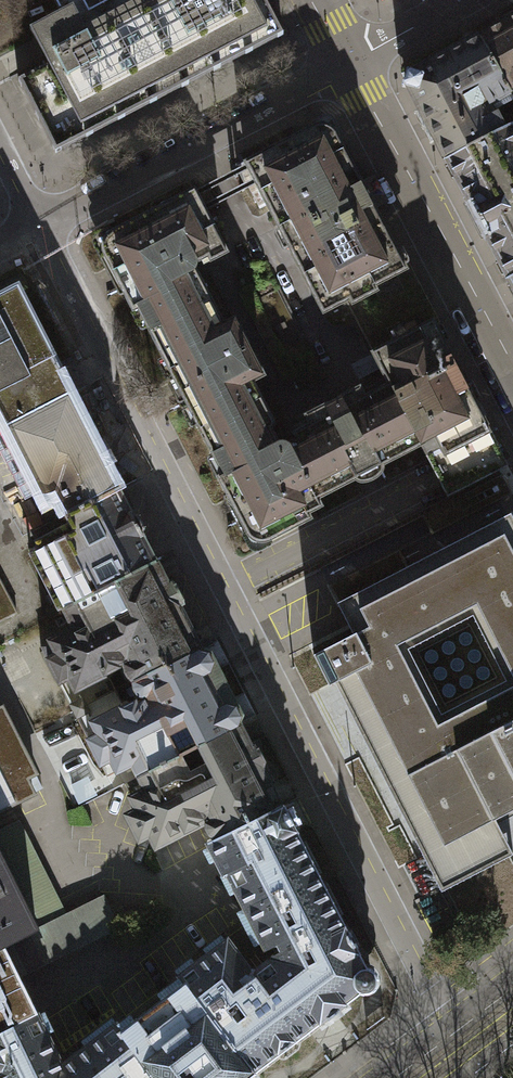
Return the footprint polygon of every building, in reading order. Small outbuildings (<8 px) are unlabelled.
[(58,12),(31,29),(48,61),(21,81),(55,151),(284,34),(266,0),(52,0),(58,12)] [(480,38),(508,90),(512,87),(512,19),(480,38)] [(447,161),(504,131),(491,106),(511,96),(508,90),(480,38),(416,73),(407,70),(402,88),(410,91),(447,161)] [(402,268),(326,121),(239,165),(320,313),(402,268)] [(509,279),(512,276),(512,128),(512,127),(504,131),(447,161),(509,279)] [(132,305),(143,328),(205,298),(191,271),(193,261),(204,256),(208,262),(223,254),(189,190),(102,234),(100,255),(129,309),(132,305)] [(354,324),(360,337),(420,305),(402,268),(320,313),(324,320),(334,327),(346,328),(354,324)] [(249,286),(237,292),(283,381),(294,376),(249,286)] [(60,374),(15,289),(0,297),(0,405),(60,374)] [(143,328),(196,429),(256,398),(248,381),(260,375),(230,315),(217,322),(205,298),(143,328)] [(495,448),(420,305),(360,337),(385,384),(417,444),(435,479),(444,495),(504,464),(495,448)] [(60,374),(0,405),(0,413),(7,426),(2,428),(40,502),(53,495),(63,516),(118,488),(60,374)] [(377,464),(417,444),(385,384),(359,397),(355,388),(301,416),(306,425),(280,438),(311,498),(350,478),(356,481),(364,480),(371,477),(378,470),(377,464)] [(315,505),(311,498),(280,438),(273,441),(266,430),(268,419),(256,398),(196,429),(220,475),(214,476),(242,532),(251,539),(260,539),(305,517),(303,513),(315,505)] [(131,514),(118,488),(63,516),(66,525),(33,542),(69,603),(154,560),(141,533),(143,528),(136,514),(131,514)] [(313,655),(329,685),(334,682),(441,890),(512,853),(512,852),(495,818),(512,809),(512,518),(511,514),(337,603),(353,634),(313,655)] [(39,645),(73,710),(115,688),(106,669),(121,662),(131,680),(165,662),(168,666),(200,649),(177,605),(182,603),(181,597),(173,584),(170,580),(165,583),(154,560),(69,603),(60,605),(72,628),(39,645)] [(17,612),(0,577),(0,620),(17,612)] [(210,653),(200,649),(168,666),(165,662),(131,680),(142,700),(126,708),(115,688),(73,710),(107,773),(130,760),(139,774),(145,790),(129,795),(135,805),(125,814),(137,839),(147,834),(155,844),(187,827),(186,823),(200,817),(212,837),(279,805),(261,765),(264,761),(255,745),(250,744),(238,722),(241,710),(234,700),(227,699),(212,672),(216,660),(210,653)] [(29,795),(27,778),(36,774),(2,707),(0,708),(0,810),(29,795)] [(226,872),(244,906),(313,869),(295,832),(292,825),(297,821),(290,808),(285,810),(282,803),(279,805),(212,837),(205,839),(221,872),(226,872)] [(35,927),(64,912),(17,818),(0,827),(0,858),(35,927)] [(3,943),(35,927),(0,858),(0,945),(3,943)] [(364,968),(313,869),(244,906),(265,945),(277,939),(281,948),(271,955),(323,1022),(335,1014),(335,1011),(339,1007),(344,1007),(348,1004),(344,999),(359,988),(366,988),(372,986),(375,980),(374,975),(371,970),(364,968)] [(103,893),(64,912),(35,927),(3,943),(18,974),(120,927),(103,893)] [(298,1040),(323,1022),(271,955),(253,970),(228,935),(178,971),(185,982),(208,1013),(223,1002),(230,1013),(217,1024),(229,1040),(230,1040),(256,1073),(278,1055),(285,1056),(298,1046),(298,1040)] [(0,945),(0,1027),(35,1010),(18,974),(3,943),(0,945)] [(256,1073),(230,1040),(229,1040),(217,1024),(202,1035),(195,1024),(208,1013),(185,982),(122,1029),(144,1059),(154,1072),(158,1077),(248,1077),(256,1073)] [(56,1064),(61,1060),(35,1010),(0,1027),(0,1077),(64,1077),(56,1064)] [(61,1060),(56,1064),(64,1077),(140,1077),(134,1068),(144,1059),(122,1029),(115,1021),(61,1060)]
